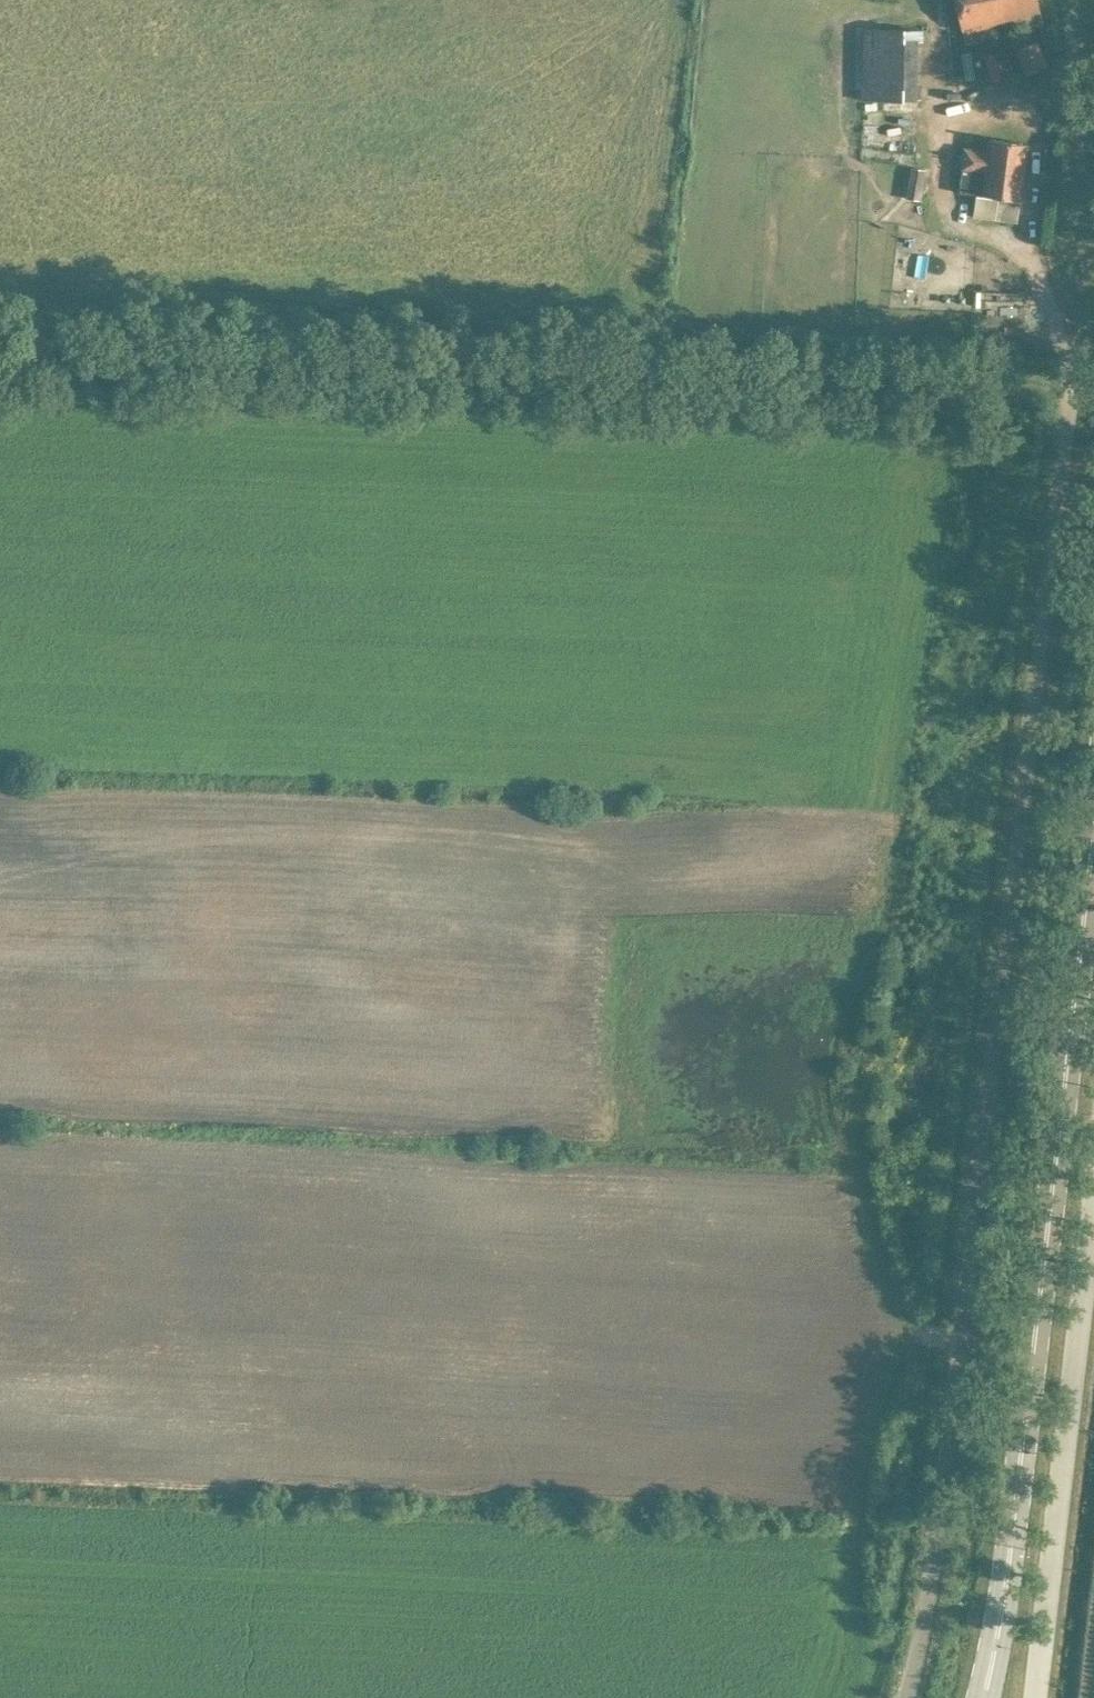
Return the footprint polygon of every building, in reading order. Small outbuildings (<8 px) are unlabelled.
[(965,44),(1043,24),(1037,0),(954,0),(965,44)] [(918,30),(862,28),(861,98),(916,99),(918,30)] [(1047,65),(1036,41),(1016,50),(1027,74),(1047,65)] [(964,149),(962,169),(959,193),(1020,200),(1027,144),(1005,141),(989,139),(988,152),(964,149)] [(910,165),(905,197),(920,200),(925,168),(910,165)]
